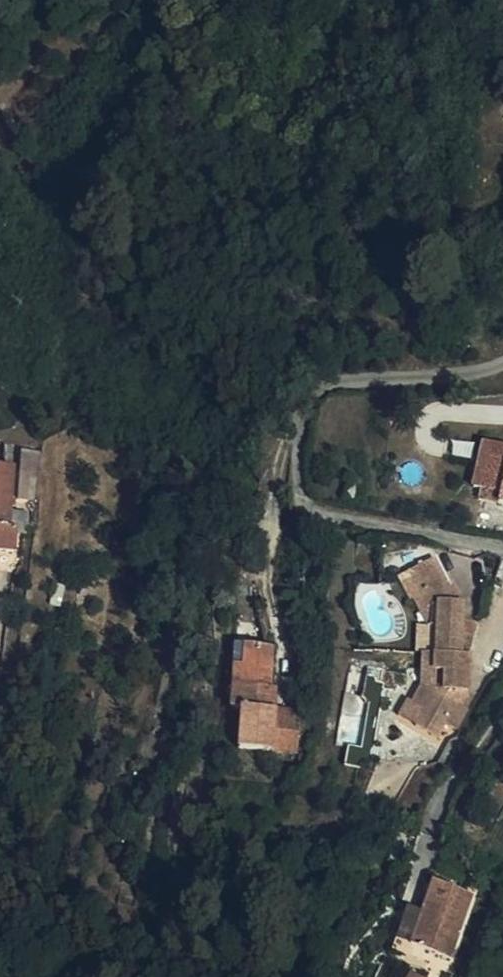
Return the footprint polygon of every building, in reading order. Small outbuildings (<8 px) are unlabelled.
[(482,444),(472,488),(479,490),(499,494),(497,505),(502,506),(502,449),(482,444)] [(39,475),(40,451),(25,450),(24,474),(39,475)] [(14,555),(15,532),(6,531),(7,519),(11,470),(0,469),(0,554),(14,555)] [(499,494),(479,490),(478,501),(497,505),(499,494)] [(16,520),(7,519),(6,531),(15,532),(16,520)] [(432,561),(406,576),(425,612),(430,612),(430,627),(436,627),(436,655),(422,654),(421,687),(411,706),(423,713),(415,728),(436,739),(445,723),(455,729),(467,710),(458,704),(466,692),(467,656),(475,629),(459,625),(460,618),(460,604),(455,603),(432,561)] [(425,612),(406,576),(396,581),(408,603),(412,602),(424,628),(429,626),(430,627),(430,612),(425,612)] [(459,625),(475,629),(477,623),(460,618),(459,625)] [(229,709),(229,710),(238,710),(237,751),(298,752),(299,713),(274,711),(274,702),(267,702),(268,690),(270,649),(241,647),(240,687),(230,687),(229,709)] [(241,647),(233,647),(230,687),(240,687),(241,647)] [(458,704),(467,710),(474,698),(466,692),(458,704)] [(423,713),(411,706),(405,703),(397,719),(415,728),(423,713)] [(439,920),(428,952),(450,960),(471,896),(431,882),(420,913),(439,920)] [(409,945),(428,952),(439,920),(420,913),(405,908),(391,952),(394,953),(405,957),(409,945)] [(424,964),(428,952),(409,945),(405,957),(424,964)]
